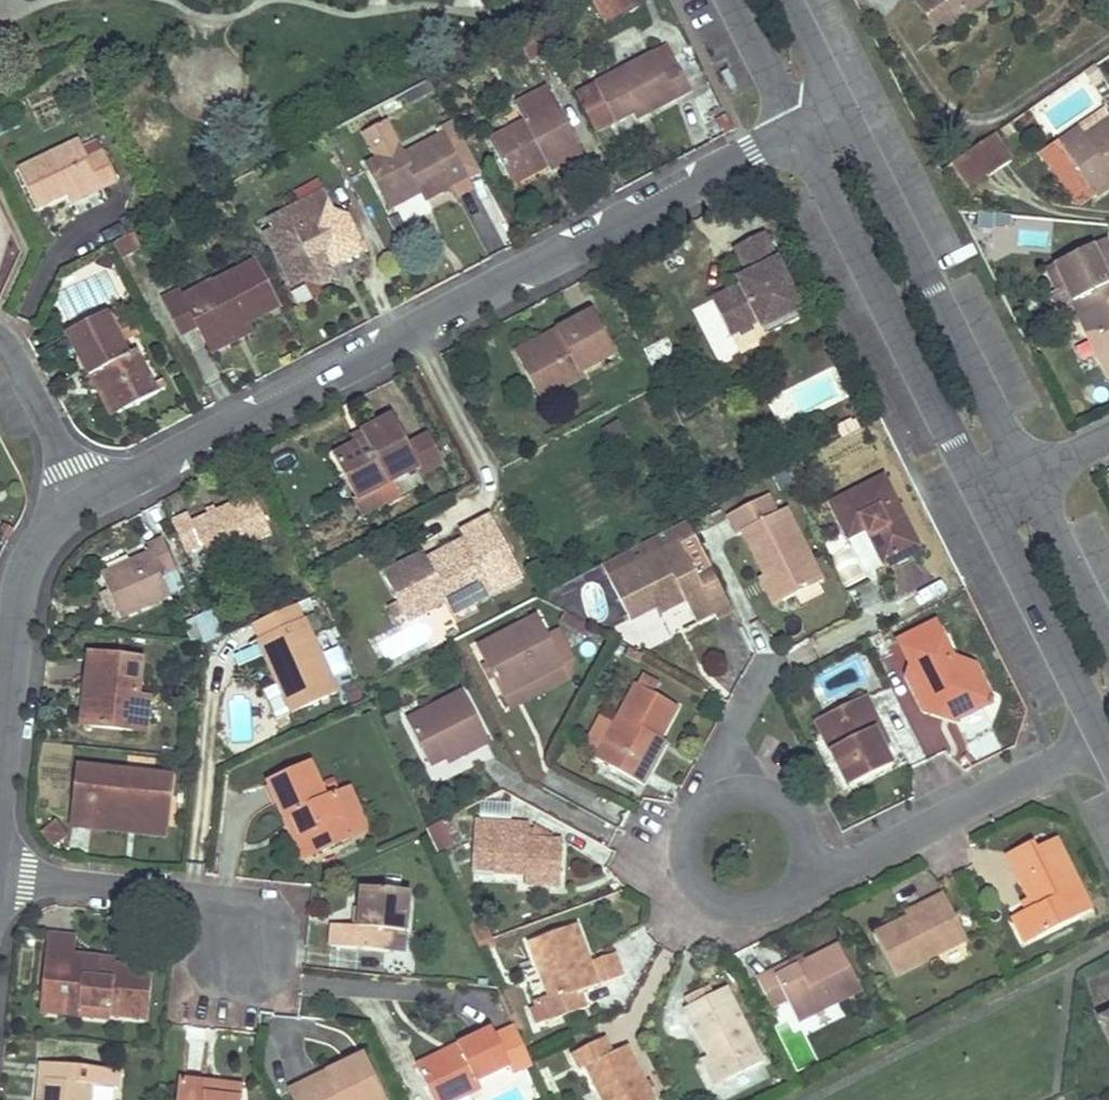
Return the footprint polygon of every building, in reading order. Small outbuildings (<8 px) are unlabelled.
[(608,23),(623,15),(615,0),(596,0),(608,23)] [(623,15),(644,4),(642,0),(615,0),(623,15)] [(943,34),(970,16),(959,0),(919,0),(943,34)] [(970,16),(993,0),(959,0),(970,16)] [(540,24),(518,35),(533,61),(555,51),(540,24)] [(671,49),(577,95),(597,132),(634,113),(647,106),(651,113),(691,92),(671,49)] [(1108,80),(1097,65),(1086,73),(1097,88),(1108,80)] [(550,89),(518,105),(528,124),(494,142),(511,175),(545,158),(550,167),(553,173),(585,155),(550,89)] [(638,120),(651,113),(647,106),(634,113),(638,120)] [(1107,110),(1081,128),(1086,136),(1108,121),(1108,113),(1107,110)] [(483,172),(457,122),(442,129),(445,135),(406,156),(403,148),(389,121),(366,133),(379,159),(369,165),(388,202),(419,186),(423,194),(427,201),(453,187),(458,197),(474,189),(468,180),(483,172)] [(1043,153),(1068,193),(1082,202),(1096,193),(1098,197),(1108,190),(1108,121),(1086,136),(1081,128),(1043,153)] [(996,135),(968,154),(986,180),(1013,161),(996,135)] [(81,139),(19,169),(40,210),(70,196),(97,182),(100,191),(119,182),(105,152),(90,159),(84,147),(81,139)] [(99,139),(84,147),(90,159),(105,152),(99,139)] [(955,163),(973,189),(986,180),(968,154),(955,163)] [(545,158),(511,175),(516,186),(550,167),(545,158)] [(97,182),(70,196),(75,204),(100,191),(97,182)] [(419,186),(388,202),(392,210),(423,194),(419,186)] [(324,192),(270,220),(275,229),(265,234),(293,285),(304,278),(323,286),(337,278),(332,269),(329,264),(339,259),(342,264),(360,255),(351,238),(355,227),(349,215),(334,211),(324,192)] [(1007,231),(1009,216),(977,212),(975,227),(1007,231)] [(368,251),(355,227),(351,238),(360,255),(368,251)] [(133,233),(113,243),(121,258),(127,255),(141,248),(133,233)] [(764,330),(803,310),(765,234),(736,249),(750,275),(753,281),(743,286),(714,300),(732,335),(760,321),(764,330)] [(1048,269),(1059,291),(1065,288),(1080,318),(1108,304),(1108,241),(1108,239),(1048,269)] [(339,259),(329,264),(332,269),(342,264),(339,259)] [(213,284),(185,299),(200,327),(212,321),(220,338),(251,322),(281,306),(257,261),(213,284)] [(750,275),(740,280),(743,286),(753,281),(750,275)] [(208,276),(164,300),(184,336),(200,327),(185,299),(213,284),(208,276)] [(1065,288),(1059,291),(1051,295),(1060,311),(1067,324),(1080,318),(1065,288)] [(1060,311),(1051,295),(1035,303),(1043,319),(1060,311)] [(1080,318),(1108,374),(1108,304),(1080,318)] [(120,306),(106,314),(120,342),(135,333),(120,306)] [(803,310),(764,330),(768,337),(807,317),(803,310)] [(595,313),(559,332),(564,339),(559,343),(556,338),(521,358),(537,390),(555,380),(563,392),(586,379),(584,374),(618,355),(595,313)] [(106,314),(68,335),(90,377),(97,374),(118,414),(165,390),(144,349),(129,357),(120,342),(106,314)] [(212,321),(200,327),(214,354),(257,332),(251,322),(220,338),(212,321)] [(564,339),(559,332),(518,353),(521,358),(556,338),(559,343),(564,339)] [(97,374),(90,377),(111,418),(118,414),(97,374)] [(555,380),(537,390),(544,403),(563,392),(555,380)] [(358,447),(337,458),(358,500),(394,483),(421,469),(410,447),(395,417),(363,433),(368,442),(358,447)] [(622,423),(604,431),(611,446),(629,438),(622,423)] [(363,433),(355,437),(358,447),(368,442),(363,433)] [(428,438),(410,447),(421,469),(425,476),(443,467),(428,438)] [(919,545),(886,478),(833,506),(850,538),(869,529),(873,527),(876,534),(872,536),(886,562),(919,545)] [(394,483),(358,500),(365,513),(400,495),(394,483)] [(771,495),(730,516),(740,534),(744,532),(766,575),(771,573),(784,600),(825,580),(788,508),(780,513),(771,495)] [(189,514),(173,521),(187,554),(203,548),(210,563),(272,536),(254,496),(193,522),(189,514)] [(521,580),(490,520),(461,535),(464,541),(467,548),(432,566),(429,560),(425,552),(385,573),(399,601),(388,607),(396,621),(407,615),(411,623),(450,603),(485,584),(492,596),(521,580)] [(2,524),(0,529),(0,539),(8,542),(14,533),(16,530),(2,524)] [(673,527),(603,564),(632,624),(659,609),(685,596),(689,603),(692,610),(697,621),(717,611),(673,527)] [(153,555),(104,577),(123,620),(172,596),(162,576),(177,571),(164,541),(149,547),(153,555)] [(467,548),(464,541),(429,560),(432,566),(467,548)] [(766,575),(759,578),(775,605),(784,600),(771,573),(766,575)] [(492,596),(485,584),(450,603),(456,615),(492,596)] [(663,616),(689,603),(685,596),(659,609),(663,616)] [(262,637),(260,638),(274,667),(281,683),(295,713),(338,692),(339,692),(298,605),(255,623),(262,637)] [(224,637),(212,610),(195,617),(207,644),(224,637)] [(590,638),(595,629),(564,612),(559,621),(590,638)] [(554,649),(537,618),(478,649),(503,698),(542,679),(564,668),(570,665),(573,663),(563,644),(559,646),(554,649)] [(937,624),(905,639),(914,657),(910,668),(906,676),(923,715),(940,718),(942,709),(949,711),(955,723),(985,708),(974,686),(983,681),(975,664),(955,659),(937,624)] [(898,644),(910,668),(914,657),(905,639),(898,644)] [(255,643),(232,652),(237,667),(261,658),(255,643)] [(91,654),(88,690),(95,690),(91,726),(134,731),(138,698),(141,660),(91,654)] [(678,707),(653,693),(657,685),(642,676),(595,757),(643,782),(652,767),(646,763),(661,737),(678,707)] [(547,691),(542,679),(503,698),(509,710),(547,691)] [(974,686),(985,708),(991,705),(992,698),(983,681),(974,686)] [(281,683),(273,688),(287,718),(289,716),(295,713),(281,683)] [(95,690),(88,690),(84,725),(91,726),(95,690)] [(490,743),(464,691),(412,719),(435,766),(448,759),(473,746),(475,751),(490,743)] [(860,714),(870,709),(864,697),(854,703),(860,714)] [(138,698),(134,731),(146,732),(149,700),(138,698)] [(880,728),(870,709),(860,714),(854,703),(818,721),(823,732),(851,788),(891,766),(880,743),(874,731),(880,728)] [(942,709),(940,718),(955,723),(949,711),(942,709)] [(287,718),(280,721),(283,728),(293,724),(289,716),(287,718)] [(880,728),(874,731),(880,743),(886,740),(880,728)] [(661,737),(646,763),(652,767),(667,741),(661,737)] [(448,759),(451,764),(475,751),(473,746),(448,759)] [(311,763),(271,781),(287,817),(295,814),(314,855),(356,835),(337,794),(327,798),(311,763)] [(170,777),(82,768),(77,818),(92,820),(93,813),(131,816),(166,819),(170,777)] [(353,786),(337,794),(356,835),(372,828),(353,786)] [(295,814),(287,817),(305,859),(314,855),(295,814)] [(166,819),(131,816),(130,824),(165,828),(166,819)] [(496,823),(476,821),(475,846),(495,848),(492,875),(514,876),(514,869),(524,870),(524,877),(523,883),(559,885),(562,840),(546,839),(528,837),(496,836),(496,823)] [(55,822),(43,833),(54,845),(66,835),(55,822)] [(437,854),(454,847),(444,822),(427,828),(437,854)] [(528,837),(529,824),(496,823),(496,836),(528,837)] [(528,837),(546,839),(547,834),(529,824),(528,837)] [(1033,842),(1010,854),(1032,898),(1036,906),(1028,910),(1024,912),(1038,939),(1093,912),(1056,839),(1037,849),(1033,842)] [(495,848),(475,846),(472,874),(492,875),(495,848)] [(410,892),(364,888),(361,927),(334,925),(331,947),(392,953),(394,931),(406,932),(410,892)] [(968,943),(945,895),(929,904),(932,909),(910,921),(879,936),(900,977),(968,943)] [(1032,898),(1024,902),(1028,910),(1036,906),(1032,898)] [(907,915),(910,921),(932,909),(929,904),(907,915)] [(1024,912),(1013,917),(1027,944),(1038,939),(1024,912)] [(593,961),(579,923),(533,940),(555,998),(536,1006),(543,1022),(557,1017),(559,1020),(587,1009),(581,991),(602,983),(593,961)] [(406,932),(394,931),(392,953),(405,954),(406,932)] [(76,937),(52,933),(48,977),(60,979),(57,1004),(83,1007),(82,1016),(111,1019),(111,1015),(145,1019),(151,971),(113,967),(112,973),(97,971),(99,958),(75,956),(76,937)] [(775,970),(758,979),(773,1008),(788,1001),(800,1023),(863,991),(841,945),(808,963),(779,978),(775,970)] [(598,954),(599,958),(615,952),(613,947),(598,954)] [(599,958),(593,961),(602,983),(624,974),(615,952),(599,958)] [(804,954),(775,970),(779,978),(808,963),(804,954)] [(113,960),(99,958),(97,971),(112,973),(113,967),(113,960)] [(60,979),(48,977),(45,1012),(82,1016),(83,1007),(57,1004),(60,979)] [(711,987),(703,991),(708,1000),(715,996),(711,987)] [(693,1007),(688,1010),(712,1056),(726,1083),(767,1062),(729,989),(715,996),(708,1000),(703,991),(688,997),(693,1007)] [(1100,1022),(1108,1039),(1108,1017),(1100,1022)] [(460,1046),(464,1055),(423,1076),(434,1099),(461,1099),(482,1090),(479,1083),(511,1068),(514,1075),(533,1065),(531,1058),(521,1037),(516,1027),(497,1036),(494,1030),(460,1046)] [(605,1039),(573,1054),(582,1070),(587,1068),(604,1099),(652,1099),(626,1048),(613,1054),(605,1039)] [(460,1046),(418,1066),(423,1076),(464,1055),(460,1046)] [(328,1072),(331,1080),(296,1098),(297,1099),(386,1099),(364,1055),(328,1072)] [(712,1056),(705,1060),(719,1087),(726,1083),(712,1056)] [(43,1062),(42,1078),(47,1079),(45,1099),(92,1099),(94,1085),(122,1088),(124,1071),(73,1065),(43,1062)] [(328,1072),(291,1089),(296,1098),(331,1080),(328,1072)] [(182,1079),(180,1099),(242,1099),(244,1086),(182,1079)]
